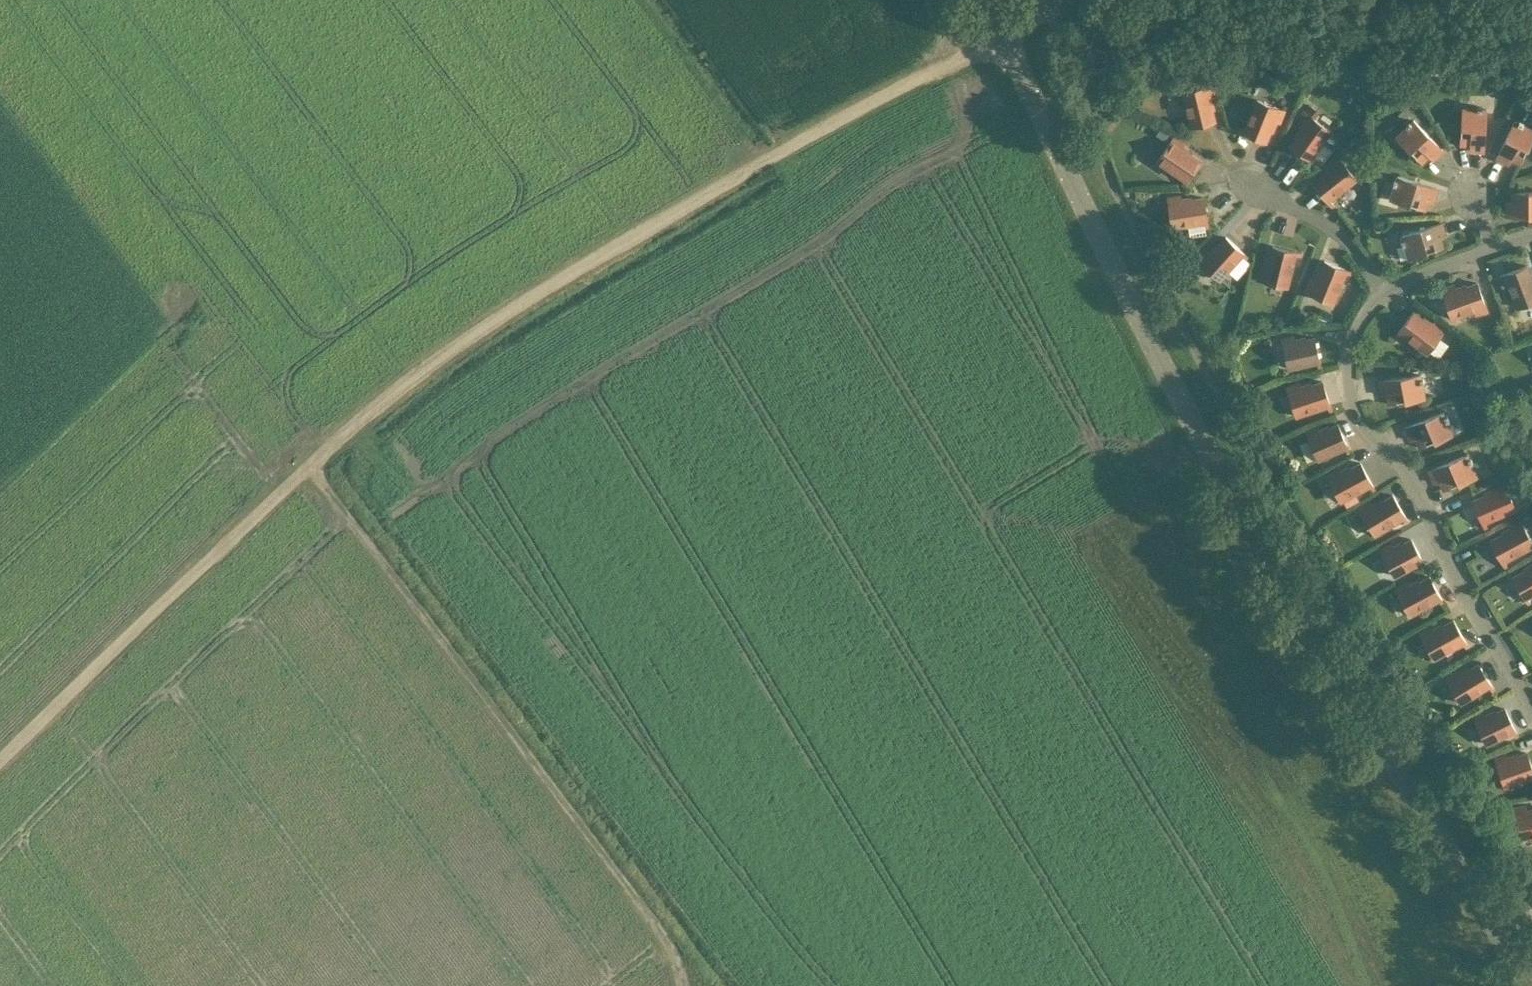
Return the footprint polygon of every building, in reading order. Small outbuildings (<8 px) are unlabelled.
[(1187,128),(1216,121),(1211,98),(1217,97),(1214,84),(1184,91),(1192,123),(1187,125),(1187,128)] [(1240,130),(1267,141),(1276,120),(1281,122),(1286,110),(1259,99),(1246,129),(1241,127),(1240,130)] [(1472,150),(1485,151),(1488,109),(1484,109),(1484,106),(1479,106),(1479,108),(1464,107),(1462,144),(1472,144),(1472,150)] [(1296,135),(1289,144),(1312,161),(1314,158),(1313,157),(1333,130),(1307,111),(1298,122),(1301,124),(1294,134),(1296,135)] [(1398,136),(1423,162),(1430,155),(1434,159),(1444,149),(1415,119),(1412,122),(1411,120),(1407,124),(1408,126),(1398,136)] [(1498,157),(1510,164),(1512,159),(1522,163),(1531,142),(1531,128),(1525,124),(1526,122),(1521,120),(1520,122),(1516,120),(1498,157)] [(1156,134),(1166,140),(1170,133),(1161,127),(1156,134)] [(1183,184),(1185,185),(1202,160),(1183,147),(1187,142),(1176,135),(1159,160),(1186,179),(1183,184)] [(1321,173),(1311,181),(1332,207),(1336,205),(1332,200),(1358,179),(1338,153),(1326,162),(1328,165),(1319,172),(1321,173)] [(1392,198),(1426,209),(1429,199),(1435,201),(1439,188),(1399,175),(1397,179),(1395,178),(1394,183),(1396,184),(1392,198)] [(1508,216),(1531,216),(1531,192),(1513,192),(1513,202),(1508,202),(1508,216)] [(1210,227),(1205,197),(1183,201),(1182,194),(1169,196),(1173,226),(1206,221),(1207,227),(1210,227)] [(1410,257),(1445,247),(1442,237),(1447,235),(1443,222),(1403,234),(1404,238),(1402,239),(1403,244),(1406,243),(1410,257)] [(1250,256),(1227,236),(1212,253),(1207,249),(1199,259),(1221,279),(1243,254),(1248,258),(1250,256)] [(1302,255),(1303,253),(1274,245),(1269,268),(1263,266),(1260,279),(1289,286),(1297,254),(1302,255)] [(1352,274),(1353,271),(1326,260),(1317,281),(1312,279),(1307,291),(1334,302),(1347,271),(1352,274)] [(1528,265),(1500,275),(1508,297),(1503,299),(1507,311),(1531,302),(1531,292),(1524,270),(1529,267),(1528,265)] [(1478,315),(1486,311),(1489,310),(1479,282),(1457,290),(1455,284),(1443,289),(1453,317),(1476,309),(1478,315)] [(1433,325),(1414,311),(1396,335),(1398,337),(1402,332),(1428,352),(1447,329),(1436,321),(1433,325)] [(1326,323),(1328,316),(1321,313),(1318,320),(1326,323)] [(1286,338),(1283,338),(1289,367),(1309,363),(1311,369),(1322,366),(1316,337),(1287,344),(1286,338)] [(1421,373),(1380,381),(1383,394),(1388,393),(1390,403),(1426,397),(1423,382),(1425,382),(1424,376),(1422,377),(1421,373)] [(1288,387),(1297,415),(1329,404),(1331,410),(1333,409),(1324,381),(1302,388),(1300,382),(1288,387)] [(1445,411),(1406,427),(1411,440),(1417,438),(1420,447),(1454,433),(1449,420),(1451,419),(1449,414),(1447,415),(1445,411)] [(1351,451),(1339,423),(1318,433),(1316,427),(1304,432),(1316,460),(1346,447),(1349,452),(1351,451)] [(1469,453),(1430,470),(1435,482),(1441,480),(1445,490),(1478,475),(1472,462),(1474,461),(1472,456),(1470,457),(1469,453)] [(1376,488),(1362,462),(1342,473),(1339,468),(1327,474),(1342,500),(1371,484),(1374,490),(1376,488)] [(1307,476),(1302,466),(1290,472),(1296,482),(1307,476)] [(1474,500),(1486,527),(1489,526),(1486,521),(1517,508),(1505,480),(1493,485),(1495,491),(1474,500)] [(1410,520),(1394,495),(1375,506),(1372,501),(1360,508),(1376,534),(1404,517),(1407,522),(1410,520)] [(1348,516),(1359,533),(1371,526),(1359,509),(1348,516)] [(1492,540),(1506,566),(1509,565),(1506,560),(1531,546),(1531,539),(1521,518),(1509,524),(1512,529),(1492,540)] [(1427,565),(1413,538),(1395,548),(1392,543),(1381,549),(1396,575),(1422,561),(1425,566),(1427,565)] [(1529,603),(1531,601),(1529,596),(1531,594),(1531,567),(1514,577),(1529,603)] [(1445,602),(1431,576),(1411,586),(1408,581),(1397,587),(1411,614),(1440,598),(1443,603),(1445,602)] [(1470,645),(1455,619),(1435,630),(1432,625),(1421,631),(1435,658),(1464,641),(1467,647),(1470,645)] [(1496,689),(1480,663),(1461,675),(1457,670),(1446,677),(1462,702),(1490,685),(1493,690),(1496,689)] [(1519,735),(1506,707),(1488,716),(1485,711),(1474,716),(1487,743),(1514,730),(1517,736),(1519,735)] [(1528,752),(1509,759),(1507,753),(1496,757),(1506,786),(1531,776),(1531,762),(1528,752)] [(1528,812),(1527,806),(1516,808),(1521,837),(1531,835),(1531,811),(1528,812)]
